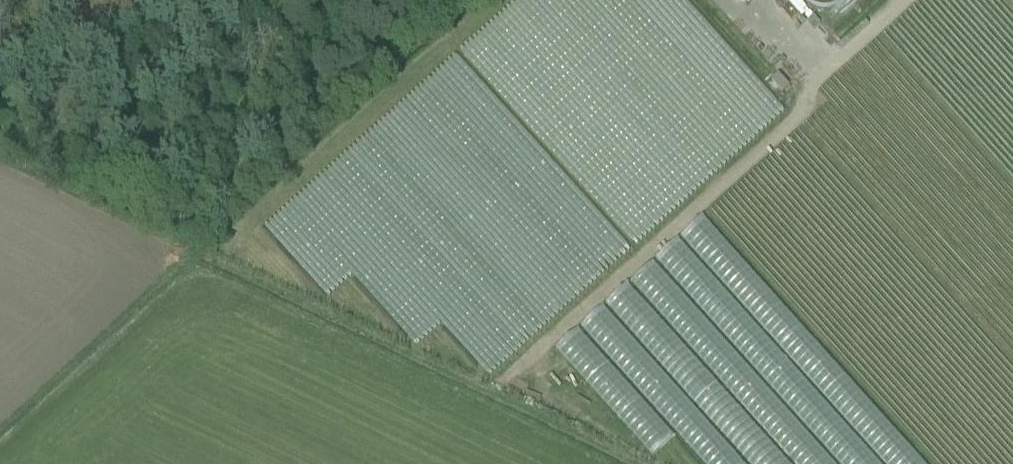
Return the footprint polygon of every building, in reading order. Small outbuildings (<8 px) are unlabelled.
[(555,350),(653,457),(678,435),(705,463),(881,463),(835,413),(829,415),(820,424),(807,428),(760,377),(750,348),(762,344),(754,320),(739,304),(742,301),(764,293),(759,277),(702,216),(555,350)] [(913,451),(912,451),(898,463),(925,463),(913,451)]
